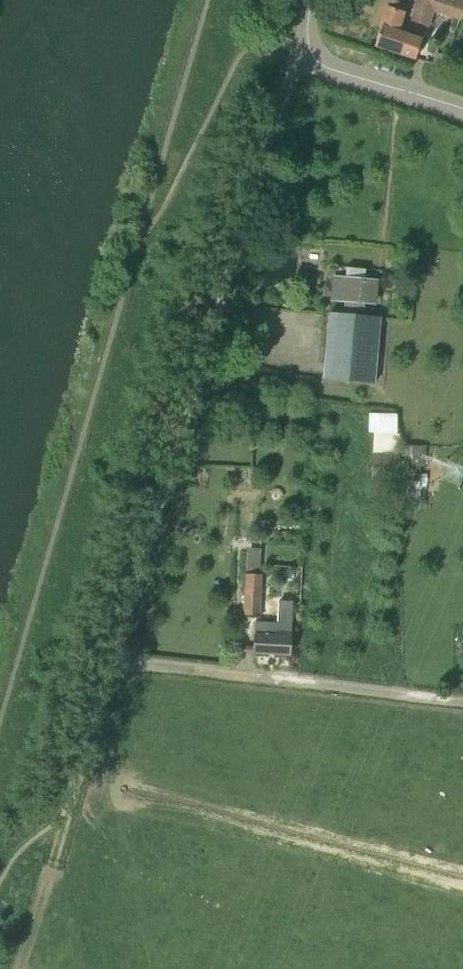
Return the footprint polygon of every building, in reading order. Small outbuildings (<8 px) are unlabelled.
[(462,13),(462,0),(416,0),(410,20),(430,26),(434,12),(461,20),(462,13)] [(415,57),(421,38),(406,34),(407,30),(405,29),(410,13),(380,3),(371,31),(378,33),(375,44),(415,57)] [(373,301),(375,282),(346,280),(345,299),(373,301)] [(374,382),(379,318),(328,313),(323,378),(374,382)] [(398,410),(371,410),(370,429),(398,430),(398,410)] [(399,453),(399,441),(381,440),(381,451),(373,451),(371,483),(398,485),(399,453)] [(259,616),(260,589),(259,589),(260,575),(246,574),(245,588),(244,588),(243,615),(259,616)] [(290,631),(291,601),(278,601),(277,622),(265,622),(264,635),(254,634),(253,653),(288,654),(290,631)]
